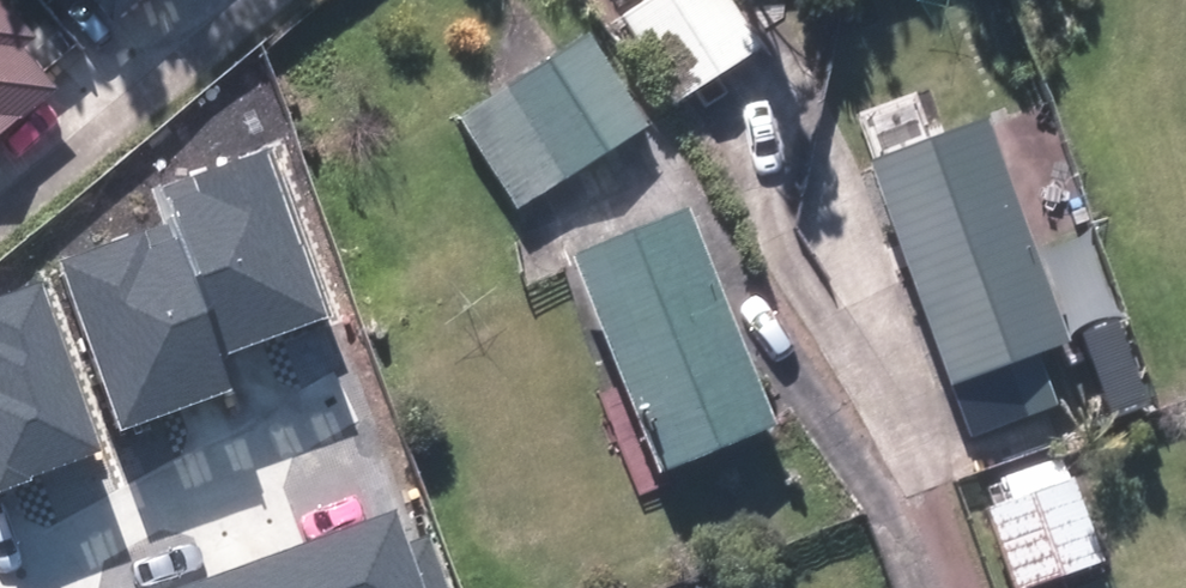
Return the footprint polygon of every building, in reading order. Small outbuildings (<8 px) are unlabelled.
[(16,0),(0,0),(0,136),(61,83),(26,42),(41,29),(16,0)] [(123,14),(140,0),(111,0),(123,14)] [(624,14),(681,103),(770,46),(740,0),(646,0),(624,14)] [(595,31),(464,114),(524,209),(655,126),(595,31)] [(917,93),(857,114),(971,435),(1063,402),(1045,350),(1078,338),(998,114),(933,137),(917,93)] [(177,226),(224,355),(328,318),(267,148),(162,185),(177,226)] [(785,423),(694,199),(575,247),(665,471),(785,423)] [(64,265),(120,429),(236,390),(224,355),(177,226),(64,265)] [(100,453),(37,284),(0,298),(0,490),(100,453)] [(1106,558),(1076,475),(997,504),(1027,587),(1106,558)] [(183,587),(417,587),(392,516),(183,587)]
